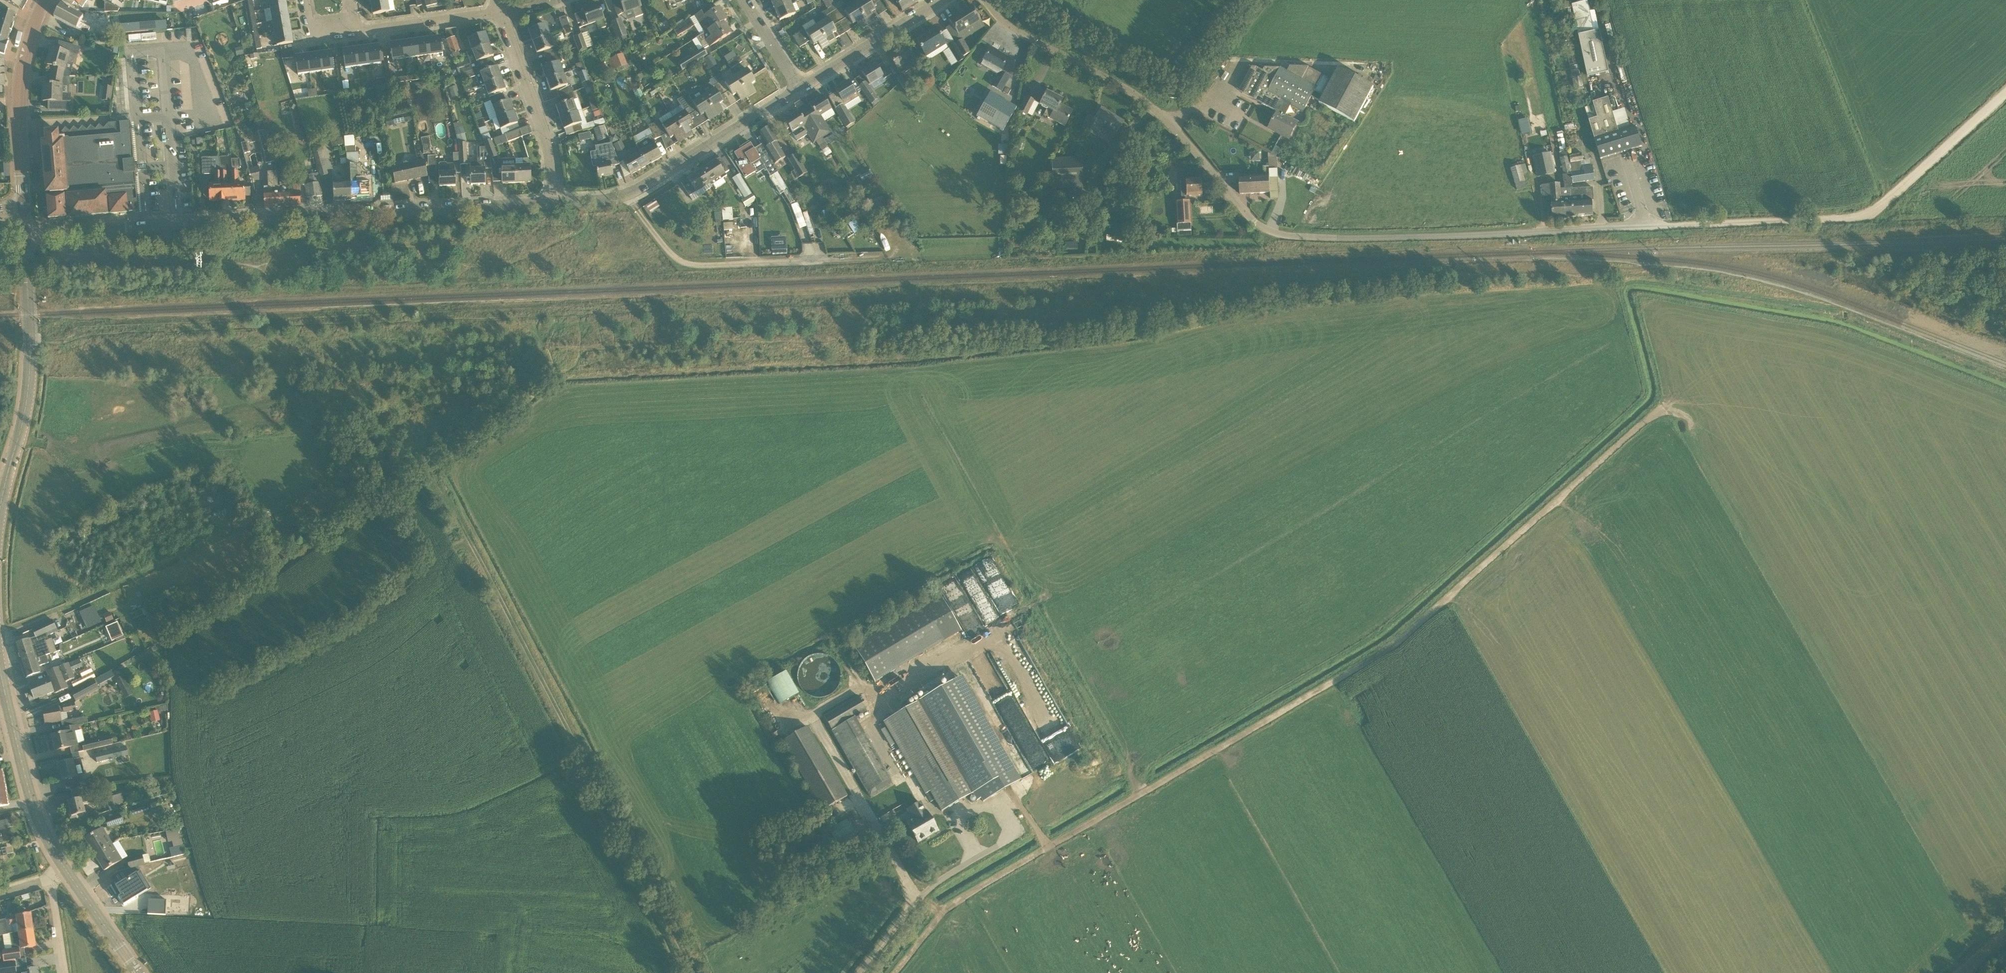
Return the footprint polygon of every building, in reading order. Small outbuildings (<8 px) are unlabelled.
[(13,5),(22,10),(28,0),(4,0),(13,5)] [(285,0),(269,0),(270,8),(286,5),(285,0)] [(373,14),(389,11),(387,0),(378,0),(371,1),(373,14)] [(613,5),(617,15),(624,13),(633,10),(635,17),(643,14),(640,7),(638,0),(619,0),(620,3),(613,5)] [(789,0),(770,0),(774,10),(791,3),(789,0)] [(812,19),(816,26),(829,45),(836,41),(831,34),(835,31),(832,27),(840,22),(826,0),(825,0),(823,2),(828,9),(824,12),(823,12),(812,19)] [(840,22),(847,17),(852,25),(856,22),(860,29),(868,25),(855,5),(845,11),(839,2),(835,5),(832,0),(826,0),(840,22)] [(868,25),(875,20),(870,13),(874,10),(871,6),(879,1),(878,0),(863,0),(855,5),(868,25)] [(901,11),(919,0),(894,0),(901,11)] [(104,1),(104,2),(104,12),(111,12),(118,12),(118,7),(104,1)] [(774,10),(779,20),(795,14),(791,3),(774,10)] [(583,11),(574,14),(577,23),(580,23),(581,27),(596,22),(598,29),(606,27),(603,19),(598,4),(582,9),(583,11)] [(83,17),(69,10),(60,5),(54,17),(86,34),(89,27),(80,22),(83,17)] [(286,5),(270,8),(272,20),(288,18),(286,5)] [(957,35),(980,20),(971,5),(948,19),(957,35)] [(698,20),(700,22),(702,26),(708,22),(711,28),(708,30),(722,22),(726,20),(718,8),(709,13),(706,8),(694,15),(697,20),(698,20)] [(4,54),(8,41),(11,30),(16,14),(7,11),(1,9),(0,13),(0,53),(4,54)] [(1595,10),(1572,14),(1584,76),(1606,72),(1595,10)] [(570,28),(569,25),(566,15),(559,18),(563,31),(570,28)] [(288,18),(272,20),(275,33),(290,30),(288,18)] [(612,22),(617,38),(626,35),(620,19),(612,22)] [(677,36),(694,25),(690,19),(673,29),(677,36)] [(702,48),(703,48),(708,45),(709,46),(729,34),(722,22),(708,30),(704,33),(696,38),(702,48)] [(129,24),(120,25),(121,34),(148,31),(148,23),(129,24)] [(532,42),(549,35),(545,24),(528,30),(532,42)] [(821,50),(829,45),(816,26),(806,32),(804,29),(792,37),(799,47),(810,41),(813,45),(817,43),(821,50)] [(914,40),(925,56),(945,44),(935,27),(914,40)] [(293,42),(290,30),(275,33),(277,45),(293,42)] [(573,36),(579,52),(587,49),(581,32),(573,36)] [(485,33),(468,39),(471,48),(472,50),(489,44),(485,33)] [(546,58),(559,53),(556,46),(553,47),(549,35),(532,42),(537,53),(543,51),(546,58)] [(427,39),(429,55),(442,53),(440,37),(427,39)] [(453,57),(460,54),(458,51),(460,50),(455,37),(447,40),(451,53),(452,53),(453,57)] [(429,55),(427,39),(415,40),(417,56),(429,55)] [(954,44),(963,57),(969,53),(961,39),(954,44)] [(417,56),(415,40),(403,42),(405,58),(417,56)] [(403,42),(390,44),(392,60),(405,58),(403,42)] [(963,57),(954,44),(953,42),(946,46),(957,63),(964,59),(963,57)] [(63,78),(63,77),(70,76),(73,63),(75,64),(79,48),(59,43),(57,51),(51,49),(47,65),(52,66),(50,76),(63,78)] [(472,50),(466,52),(470,64),(476,62),(484,59),(493,56),(489,44),(472,50)] [(367,47),(369,65),(381,63),(379,45),(367,47)] [(913,57),(911,54),(906,45),(889,56),(894,64),(896,68),(900,74),(904,71),(905,73),(911,68),(911,69),(917,65),(913,58),(913,57)] [(355,48),(357,66),(369,65),(367,47),(355,48)] [(355,48),(342,50),(345,68),(357,66),(355,48)] [(702,48),(686,58),(681,61),(685,68),(707,54),(703,48),(702,48)] [(293,57),(292,49),(281,51),(282,59),(293,57)] [(985,57),(983,60),(990,64),(987,69),(997,75),(991,86),(1000,91),(1008,77),(999,72),(1007,59),(990,49),(985,57)] [(319,53),(322,71),(334,70),(331,52),(319,53)] [(322,71),(319,53),(307,55),(310,73),(322,71)] [(563,73),(559,63),(566,60),(564,53),(560,55),(559,53),(546,58),(549,65),(542,68),(546,79),(563,73)] [(621,53),(607,59),(611,70),(626,65),(621,53)] [(295,57),(296,66),(298,75),(310,73),(307,55),(295,57)] [(738,56),(727,63),(731,69),(742,61),(738,56)] [(598,66),(602,75),(608,72),(604,63),(598,66)] [(865,67),(860,70),(862,73),(861,73),(867,81),(869,85),(882,76),(884,79),(891,74),(882,63),(876,67),(875,65),(867,70),(865,67)] [(484,84),(501,78),(497,66),(480,72),(484,84)] [(595,78),(602,75),(598,66),(591,68),(595,78)] [(1245,88),(1242,93),(1275,111),(1281,101),(1291,106),(1302,112),(1311,97),(1322,75),(1309,68),(1302,79),(1281,68),(1264,68),(1263,71),(1256,67),(1246,85),(1245,84),(1243,87),(1245,88)] [(1331,80),(1322,75),(1311,97),(1319,102),(1318,104),(1354,123),(1373,87),(1338,68),(1331,80)] [(746,69),(735,76),(748,96),(755,91),(750,84),(754,82),(746,69)] [(559,96),(572,91),(569,84),(567,85),(563,73),(546,79),(550,91),(556,89),(559,96)] [(714,77),(724,94),(729,91),(732,96),(736,93),(740,100),(748,96),(735,76),(725,82),(720,74),(714,77)] [(917,94),(902,74),(896,79),(907,93),(911,98),(917,94)] [(50,76),(48,85),(43,85),(43,102),(49,102),(49,110),(69,110),(70,94),(61,94),(62,86),(63,78),(50,76)] [(715,116),(723,111),(718,104),(722,102),(719,97),(724,94),(714,77),(709,80),(710,82),(699,89),(715,116)] [(490,101),(504,96),(502,91),(505,89),(501,78),(484,84),(489,95),(490,101)] [(836,92),(828,97),(835,109),(843,104),(844,106),(846,104),(852,100),(857,97),(855,94),(853,90),(848,82),(846,82),(845,80),(839,84),(840,86),(834,90),(836,92)] [(865,82),(859,86),(871,103),(878,98),(865,82)] [(112,101),(113,86),(103,85),(102,100),(112,101)] [(715,116),(699,89),(688,96),(687,93),(682,96),(693,113),(697,111),(700,116),(704,113),(708,120),(715,116)] [(560,117),(576,111),(572,100),(575,99),(572,91),(559,96),(561,104),(555,106),(560,117)] [(1041,101),(1039,104),(1047,108),(1044,115),(1064,125),(1067,120),(1071,111),(1059,105),(1061,100),(1053,95),(1052,93),(1049,92),(1047,93),(1046,92),(1041,101)] [(1010,116),(1015,108),(989,93),(976,115),(1002,131),(1010,116)] [(805,111),(821,138),(831,132),(821,116),(831,109),(822,95),(808,104),(810,108),(805,111)] [(496,118),(513,112),(509,100),(506,101),(504,96),(490,101),(492,106),(496,118)] [(684,111),(673,118),(673,119),(685,138),(692,134),(688,127),(692,124),(687,117),(693,113),(682,96),(677,100),(681,106),(684,111)] [(1025,97),(1019,110),(1026,114),(1033,100),(1025,97)] [(1618,133),(1608,98),(1593,103),(1597,118),(1589,120),(1600,158),(1642,146),(1636,128),(1618,133)] [(1277,112),(1268,129),(1288,139),(1293,130),(1297,123),(1286,117),(1285,116),(1291,106),(1290,106),(1281,101),(1275,111),(1277,112)] [(843,104),(835,109),(843,121),(850,117),(844,106),(843,104)] [(1114,136),(1122,122),(1100,108),(1093,119),(1089,117),(1082,127),(1095,135),(1100,128),(1114,136)] [(581,123),(576,111),(560,117),(564,129),(573,126),(581,123)] [(805,111),(800,114),(797,111),(783,120),(792,133),(797,141),(808,134),(813,143),(815,142),(818,146),(822,151),(827,146),(825,144),(823,140),(821,138),(805,111)] [(496,118),(500,129),(517,123),(513,112),(496,118)] [(656,125),(661,136),(666,133),(669,138),(673,135),(678,143),(685,138),(673,119),(673,118),(669,112),(659,119),(661,122),(657,124),(656,125)] [(385,119),(386,126),(388,125),(388,126),(389,127),(393,126),(394,124),(404,122),(405,123),(410,122),(411,120),(412,120),(411,113),(385,119)] [(854,122),(850,117),(843,121),(846,127),(854,122)] [(1528,117),(1517,119),(1520,134),(1531,132),(1528,117)] [(78,138),(69,139),(61,132),(61,133),(58,133),(58,132),(54,132),(44,133),(45,139),(41,140),(42,144),(48,219),(128,212),(138,211),(130,122),(107,123),(120,134),(112,135),(103,136),(95,136),(86,137),(78,138)] [(104,128),(112,135),(120,134),(107,123),(104,128)] [(638,152),(645,166),(661,157),(654,144),(656,143),(654,139),(661,136),(656,125),(657,124),(656,123),(648,125),(652,135),(635,144),(639,151),(638,152)] [(95,129),(103,136),(112,135),(104,128),(99,124),(95,129)] [(78,130),(86,137),(95,136),(87,129),(82,125),(78,130)] [(87,129),(95,136),(103,136),(95,129),(91,125),(87,129)] [(1564,136),(1578,133),(1576,125),(1562,129),(1564,136)] [(70,131),(78,138),(86,137),(78,130),(74,126),(70,131)] [(603,126),(593,129),(598,141),(607,138),(603,126)] [(775,164),(785,157),(776,142),(777,141),(769,126),(759,132),(761,136),(758,137),(770,156),(775,164)] [(69,139),(78,138),(70,131),(65,127),(61,132),(69,139)] [(507,142),(513,140),(522,136),(519,129),(505,134),(507,142)] [(258,132),(264,151),(270,150),(265,130),(258,132)] [(582,142),(593,137),(591,131),(580,135),(582,142)] [(342,137),(330,140),(332,147),(344,144),(342,137)] [(428,137),(421,138),(423,146),(423,154),(430,154),(430,145),(428,137)] [(484,142),(490,159),(497,156),(491,139),(484,142)] [(1560,184),(1551,185),(1552,197),(1553,208),(1554,218),(1573,216),(1572,189),(1573,189),(1573,184),(1574,183),(1570,162),(1569,163),(1568,156),(1564,139),(1558,140),(1563,175),(1562,175),(1564,185),(1564,189),(1560,189),(1560,184)] [(328,174),(319,141),(311,143),(320,176),(328,174)] [(459,143),(460,164),(467,164),(466,142),(459,143)] [(734,162),(744,178),(756,171),(752,165),(754,163),(753,161),(758,158),(750,143),(749,143),(748,142),(741,146),(742,147),(734,153),(738,160),(734,162)] [(596,152),(590,153),(592,167),(595,166),(598,177),(613,174),(611,166),(619,165),(616,156),(611,143),(595,146),(596,152)] [(347,164),(350,164),(351,200),(369,199),(369,181),(357,181),(356,165),(359,164),(358,153),(356,153),(355,146),(346,146),(346,154),(347,164)] [(630,174),(645,166),(638,152),(622,161),(630,174)] [(795,153),(787,158),(794,170),(791,172),(795,180),(807,173),(795,153)] [(1551,153),(1534,156),(1538,178),(1556,174),(1551,153)] [(1582,153),(1569,156),(1571,162),(1570,162),(1574,183),(1595,180),(1593,165),(1590,165),(1589,159),(1583,160),(1582,153)] [(428,156),(428,170),(436,169),(436,155),(428,156)] [(776,166),(775,164),(770,156),(767,159),(761,163),(780,192),(786,188),(773,168),(776,166)] [(211,173),(210,157),(202,158),(203,174),(211,173)] [(233,200),(232,183),(227,183),(227,172),(228,172),(227,157),(219,158),(221,172),(222,200),(233,200)] [(719,157),(700,169),(711,185),(713,184),(716,189),(725,183),(722,178),(727,175),(725,173),(728,171),(719,157)] [(515,159),(516,183),(530,182),(529,166),(529,158),(515,159)] [(1080,158),(1050,160),(1052,183),(1053,183),(1082,181),(1080,158)] [(231,159),(232,169),(239,169),(239,159),(231,159)] [(502,183),(516,183),(515,159),(501,160),(502,167),(501,167),(502,173),(502,183)] [(395,183),(427,176),(424,160),(392,167),(395,183)] [(478,163),(476,162),(471,162),(470,164),(471,185),(485,184),(484,169),(483,169),(483,163),(478,163)] [(439,173),(439,186),(455,186),(455,172),(454,172),(454,164),(448,164),(446,163),(440,163),(439,165),(439,173)] [(333,201),(351,200),(350,164),(347,164),(344,165),(345,182),(333,182),(333,201)] [(1519,165),(1510,168),(1515,184),(1524,181),(1522,174),(1527,172),(1524,164),(1519,165)] [(687,179),(680,183),(689,196),(701,188),(704,192),(712,187),(711,185),(700,169),(687,178),(687,179)] [(1269,176),(1248,177),(1238,178),(1239,194),(1249,194),(1270,193),(1270,198),(1279,198),(1278,169),(1269,169),(1269,176)] [(870,170),(859,176),(862,181),(872,175),(870,170)] [(233,200),(244,200),(244,183),(238,183),(237,171),(232,172),(232,183),(233,200)] [(210,201),(222,200),(221,172),(215,172),(215,184),(210,184),(210,187),(206,187),(203,190),(203,196),(206,198),(210,198),(210,201)] [(264,208),(282,207),(282,193),(280,193),(280,186),(278,186),(278,177),(276,172),(267,172),(268,186),(263,186),(263,193),(264,208)] [(310,184),(305,184),(307,197),(322,195),(319,182),(318,173),(308,175),(310,184)] [(752,193),(740,173),(732,178),(744,198),(741,200),(745,207),(756,200),(752,194),(752,193)] [(294,192),(282,193),(282,207),(288,206),(301,206),(299,175),(293,176),(294,192)] [(1186,196),(1188,196),(1201,195),(1200,179),(1179,180),(1180,202),(1174,202),(1176,224),(1190,224),(1188,201),(1186,201),(1186,196)] [(1112,187),(1113,201),(1120,200),(1120,197),(1122,197),(1121,193),(1120,193),(1119,187),(1112,187)] [(1573,189),(1572,189),(1573,216),(1593,215),(1592,200),(1593,200),(1592,192),(1592,188),(1588,188),(1573,189)] [(669,190),(658,198),(668,215),(680,207),(669,190)] [(648,213),(661,208),(658,200),(645,205),(648,213)] [(856,234),(864,229),(854,215),(847,220),(856,234)] [(773,237),(773,254),(790,254),(789,237),(773,237)] [(923,606),(853,647),(875,683),(944,641),(961,631),(940,595),(923,606)] [(94,606),(79,612),(86,629),(101,622),(94,606)] [(110,612),(103,615),(107,623),(113,620),(110,612)] [(52,620),(32,629),(36,637),(37,640),(48,636),(57,631),(56,628),(52,620)] [(117,622),(106,627),(112,641),(123,636),(117,622)] [(36,637),(14,644),(19,659),(20,661),(56,649),(52,638),(49,639),(48,636),(37,640),(36,637)] [(1035,671),(1015,639),(990,654),(1006,678),(1025,666),(1030,674),(1035,671)] [(20,661),(26,678),(35,675),(41,673),(39,666),(49,663),(46,655),(57,652),(56,649),(20,661)] [(837,671),(836,666),(835,662),(833,659),(830,655),(828,653),(823,651),(819,650),(815,649),(811,650),(806,651),(803,654),(800,656),(797,660),(796,663),(795,666),(794,671),(795,675),(796,679),(798,683),(800,685),(804,688),(807,690),(812,692),(815,692),(819,692),(824,690),(828,688),(831,686),(833,683),(835,679),(836,675),(837,671)] [(38,682),(29,686),(34,699),(34,700),(39,698),(40,702),(49,698),(47,695),(54,692),(55,693),(68,688),(67,687),(65,682),(69,681),(75,678),(71,671),(82,666),(80,659),(68,663),(46,671),(48,677),(48,678),(38,682)] [(76,701),(99,689),(97,685),(114,677),(111,671),(71,692),(76,701)] [(767,682),(778,704),(798,694),(786,672),(767,682)] [(116,679),(126,697),(135,693),(124,674),(116,679)] [(923,698),(884,721),(926,793),(925,794),(930,802),(935,800),(941,811),(973,793),(977,800),(981,798),(983,801),(994,795),(1019,780),(960,677),(929,695),(926,691),(922,693),(924,698),(923,698)] [(867,792),(869,796),(870,795),(871,797),(894,784),(855,717),(866,711),(858,696),(823,716),(867,793),(867,792)] [(45,725),(55,723),(62,721),(68,720),(66,712),(76,710),(75,703),(59,706),(59,707),(42,710),(45,725)] [(151,722),(161,720),(159,710),(150,711),(151,722)] [(83,744),(83,743),(84,742),(81,730),(80,730),(78,725),(64,729),(65,733),(52,736),(55,751),(83,744)] [(782,741),(822,810),(847,795),(807,726),(782,741)] [(83,743),(83,744),(85,751),(113,744),(111,736),(84,742),(83,743)] [(117,760),(129,757),(127,747),(95,754),(97,762),(117,758),(117,760)] [(72,760),(68,761),(58,763),(63,780),(72,778),(76,777),(76,775),(73,765),(80,764),(82,763),(80,758),(72,760)] [(0,770),(0,806),(8,805),(2,769),(0,770)] [(85,813),(83,805),(89,803),(85,787),(81,788),(72,790),(72,791),(74,790),(76,799),(68,801),(70,810),(68,811),(70,819),(77,817),(76,815),(85,813)] [(115,806),(125,803),(122,794),(112,797),(107,799),(109,806),(109,807),(110,811),(116,809),(115,806)] [(913,819),(906,823),(914,836),(913,837),(914,839),(915,838),(918,843),(938,831),(926,811),(925,812),(920,802),(907,809),(913,819)] [(109,828),(123,823),(120,814),(106,819),(109,828)] [(1,843),(11,841),(8,828),(11,827),(9,819),(0,821),(0,843),(1,843)] [(839,850),(857,840),(846,820),(828,830),(839,850)] [(112,844),(102,829),(93,834),(85,839),(94,855),(112,844)] [(121,860),(112,844),(94,855),(104,870),(113,865),(121,860)] [(174,848),(170,849),(172,857),(185,854),(183,846),(174,848)] [(6,847),(0,848),(0,863),(9,861),(7,855),(6,847)] [(144,863),(150,862),(148,854),(142,855),(127,859),(130,868),(144,864),(144,863)] [(115,886),(121,896),(119,898),(123,905),(138,897),(136,895),(144,890),(137,880),(142,877),(139,871),(115,886)] [(147,913),(147,914),(165,915),(166,900),(165,900),(165,902),(150,901),(149,913),(147,913)] [(18,923),(19,932),(33,930),(30,914),(17,916),(10,917),(11,924),(18,923)] [(35,947),(33,930),(19,932),(10,934),(12,949),(2,950),(4,961),(21,959),(19,948),(22,948),(25,948),(35,947)] [(15,972),(16,972),(15,963),(0,965),(0,972),(6,972),(15,972)]
